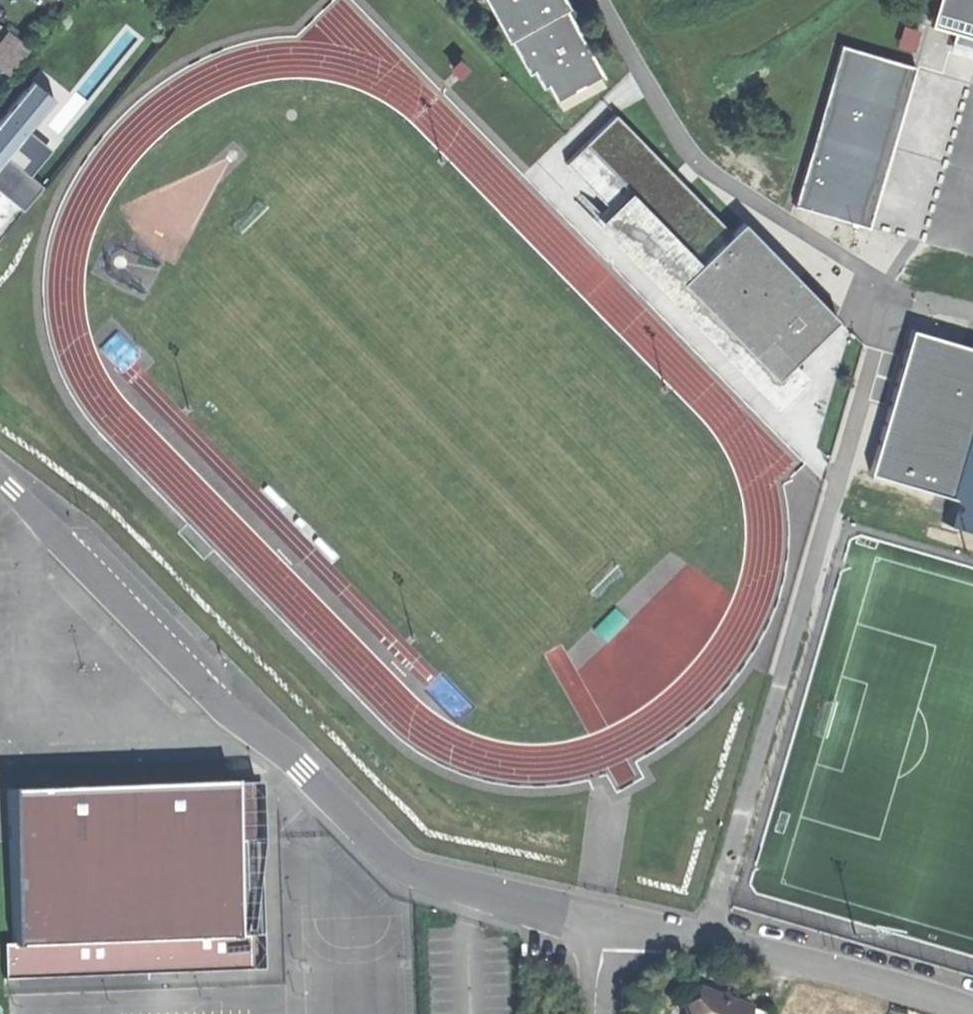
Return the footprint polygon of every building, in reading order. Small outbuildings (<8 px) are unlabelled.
[(526,70),(531,67),(541,84),(545,81),(555,98),(557,97),(555,93),(598,69),(601,73),(603,72),(565,3),(559,7),(555,0),(486,0),(526,70)] [(929,21),(965,31),(972,34),(972,0),(934,0),(929,21)] [(33,45),(12,26),(0,40),(0,64),(10,72),(33,45)] [(913,65),(839,44),(794,206),(868,226),(913,65)] [(34,78),(0,120),(0,159),(53,93),(34,78)] [(842,346),(610,118),(549,180),(781,408),(842,346)] [(910,327),(868,472),(949,496),(972,412),(972,346),(910,327)] [(11,789),(8,789),(13,943),(13,945),(239,938),(239,937),(239,932),(236,843),(234,785),(234,781),(231,782),(231,784),(11,791),(11,789)] [(258,784),(234,785),(236,843),(260,842),(258,784)] [(249,937),(239,937),(239,938),(13,945),(13,943),(2,943),(3,978),(253,969),(252,937),(249,937)] [(703,988),(699,997),(684,1003),(687,1013),(748,1013),(751,1008),(751,1007),(728,998),(703,988)]
